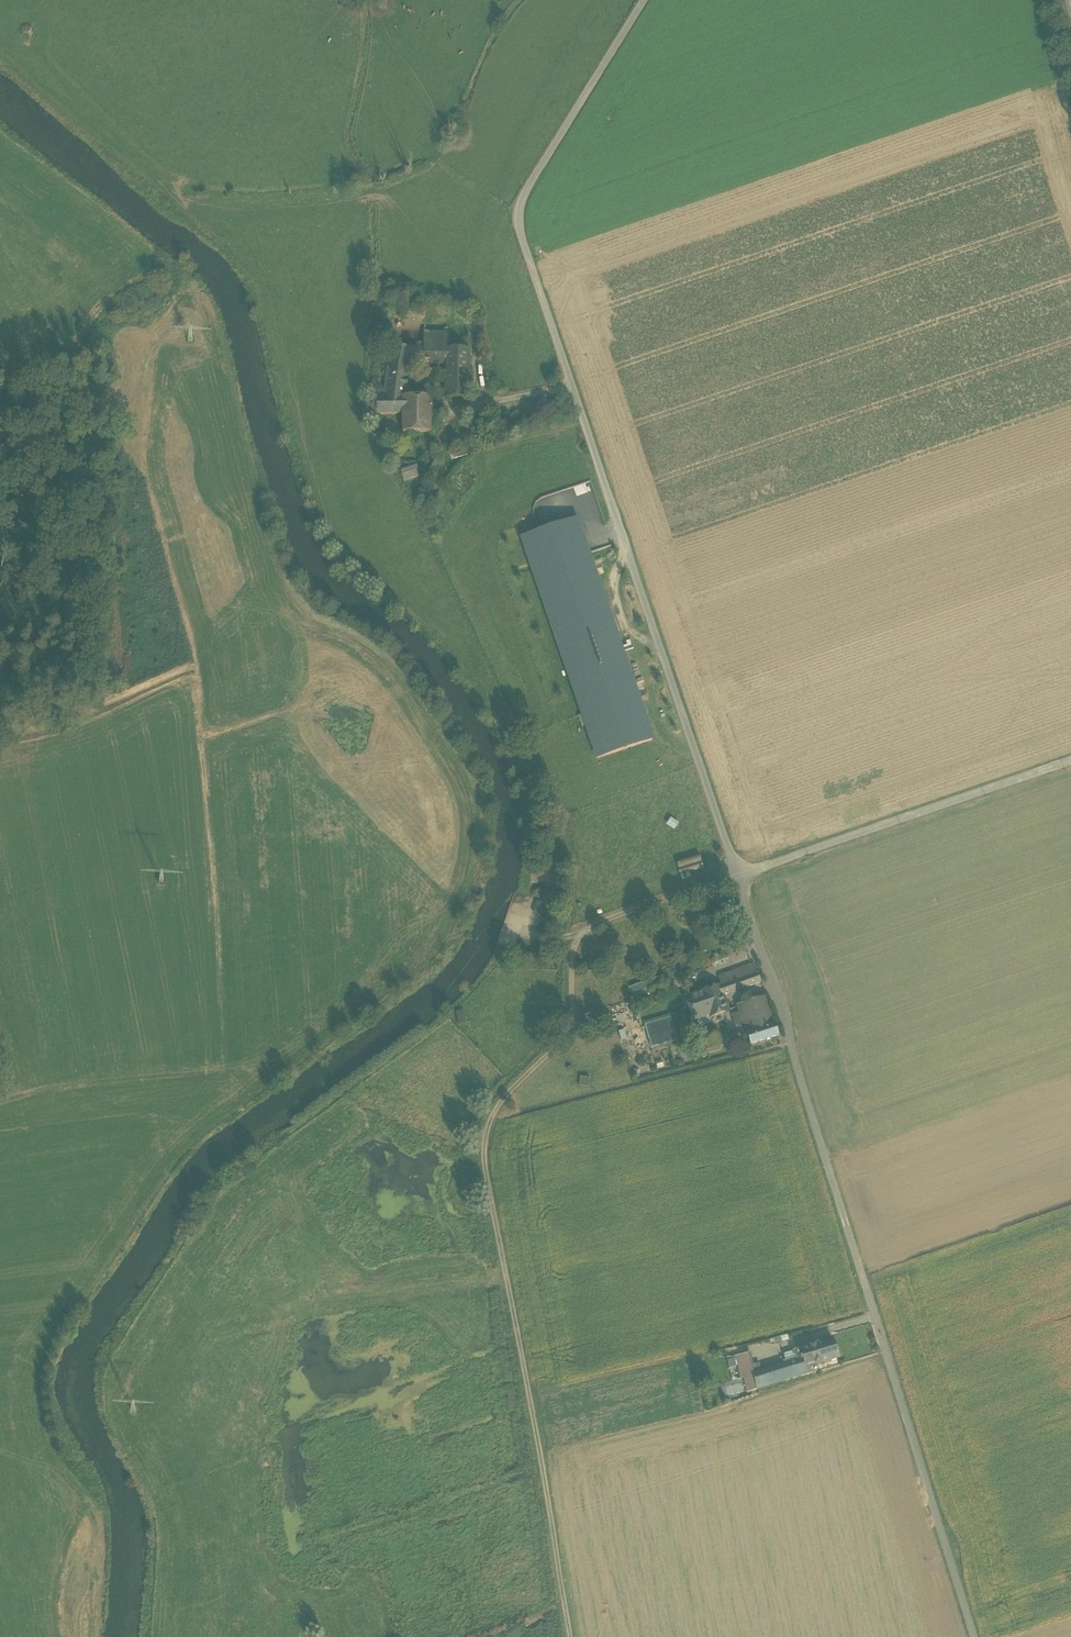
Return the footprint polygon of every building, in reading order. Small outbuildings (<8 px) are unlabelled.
[(447,349),(448,338),(424,338),(423,348),(431,348),(447,349)] [(409,360),(430,361),(431,348),(423,348),(392,348),(390,360),(409,360)] [(447,349),(431,348),(430,361),(447,361),(447,349)] [(468,349),(447,349),(447,361),(446,398),(468,398),(468,349)] [(404,397),(409,360),(390,360),(385,397),(404,397)] [(402,414),(404,397),(385,397),(376,397),(377,414),(402,414)] [(404,397),(402,414),(431,413),(432,406),(436,406),(436,397),(404,397)] [(431,432),(431,413),(402,414),(403,433),(431,432)] [(400,480),(418,477),(416,465),(398,468),(400,480)] [(521,539),(597,759),(652,740),(576,520),(521,539)] [(698,855),(676,862),(680,877),(702,871),(698,855)] [(519,932),(503,927),(498,942),(514,946),(519,932)] [(586,963),(579,969),(584,976),(592,970),(586,963)] [(727,974),(730,983),(757,973),(755,966),(754,967),(752,965),(727,974)] [(730,983),(721,986),(718,987),(721,996),(760,983),(757,973),(730,983)] [(730,983),(727,974),(718,976),(721,986),(730,983)] [(655,976),(627,988),(631,997),(658,985),(655,976)] [(665,986),(650,991),(653,999),(668,994),(665,986)] [(718,987),(686,999),(694,1022),(726,1011),(721,996),(718,987)] [(758,1000),(765,998),(763,991),(756,993),(758,1000)] [(765,998),(758,1000),(738,1006),(741,1016),(737,1017),(740,1028),(744,1027),(746,1034),(775,1025),(766,997),(765,998)] [(464,1011),(456,1012),(458,1024),(466,1023),(464,1011)] [(659,1022),(644,1027),(651,1048),(677,1040),(671,1021),(660,1025),(659,1022)] [(750,1045),(778,1036),(775,1025),(746,1034),(750,1045)] [(580,1077),(579,1085),(589,1087),(590,1078),(580,1077)] [(800,1349),(803,1358),(806,1367),(814,1365),(838,1357),(832,1339),(800,1349)] [(803,1358),(800,1349),(783,1355),(786,1364),(803,1358)] [(741,1377),(746,1376),(753,1375),(753,1374),(748,1353),(736,1356),(741,1377)] [(786,1364),(769,1369),(774,1384),(816,1371),(814,1365),(806,1367),(803,1358),(786,1364)] [(756,1389),(774,1384),(769,1369),(753,1374),(753,1375),(756,1389)] [(746,1376),(748,1384),(749,1391),(756,1389),(753,1375),(746,1376)]
